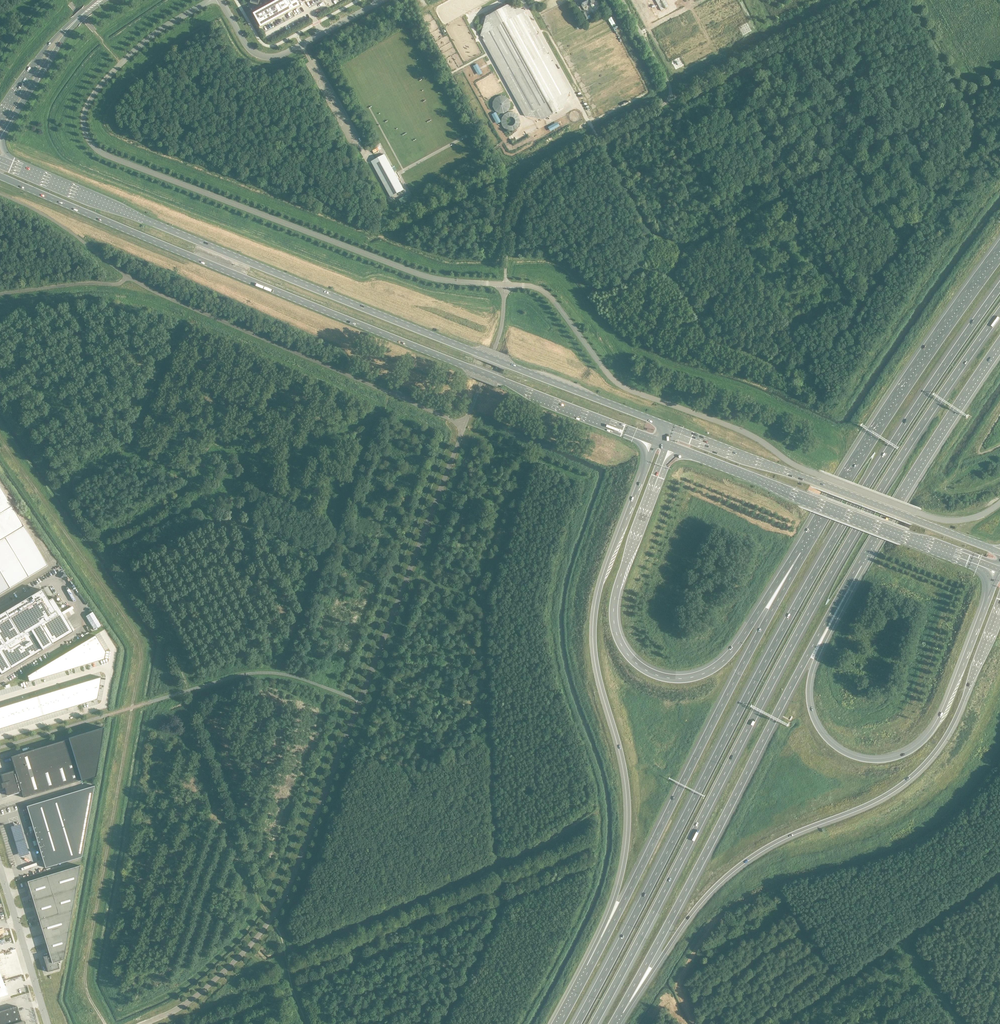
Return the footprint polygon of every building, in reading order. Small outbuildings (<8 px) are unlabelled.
[(255,14),(261,26),(300,5),(297,0),(281,0),(255,14)] [(513,18),(507,7),(487,18),(493,29),(482,35),(526,115),(537,109),(542,118),(562,108),(557,98),(568,92),(524,12),(513,18)] [(384,154),(371,161),(390,197),(404,190),(384,154)] [(47,565),(0,487),(0,594),(47,565)] [(0,614),(0,673),(1,675),(72,632),(71,632),(58,610),(59,609),(52,597),(48,600),(41,589),(22,601),(21,602),(0,614)] [(95,635),(81,643),(88,664),(104,659),(105,652),(95,635)] [(81,643),(73,648),(79,667),(88,664),(81,643)] [(73,648),(65,653),(70,669),(79,667),(73,648)] [(65,653),(60,656),(65,671),(70,669),(65,653)] [(60,656),(56,659),(60,672),(65,671),(60,656)] [(56,659),(51,661),(55,674),(60,672),(56,659)] [(51,661),(47,664),(50,675),(55,674),(51,661)] [(47,664),(42,667),(45,677),(50,675),(47,664)] [(42,667),(37,670),(39,678),(45,677),(42,667)] [(37,670),(27,676),(29,682),(39,678),(37,670)] [(101,677),(91,679),(94,689),(99,688),(101,677)] [(94,689),(89,691),(92,701),(97,699),(99,688),(94,689)] [(68,738),(69,739),(16,755),(16,754),(10,756),(14,769),(15,770),(1,774),(4,783),(5,783),(6,786),(5,786),(7,795),(21,791),(23,797),(81,780),(81,781),(95,777),(103,727),(68,738)] [(26,806),(45,867),(81,856),(94,785),(26,806)] [(80,865),(47,875),(55,902),(62,924),(42,930),(43,934),(48,933),(51,942),(46,943),(50,955),(44,957),(48,972),(49,972),(49,971),(59,968),(57,961),(63,960),(80,865)] [(55,902),(47,875),(27,881),(32,896),(31,896),(31,895),(30,895),(32,901),(33,900),(35,908),(55,902)] [(62,924),(55,902),(35,908),(37,915),(36,915),(38,921),(38,920),(39,920),(42,930),(62,924)] [(23,1020),(21,1021),(17,1006),(2,1010),(0,1011),(0,1023),(24,1023),(23,1020)]
